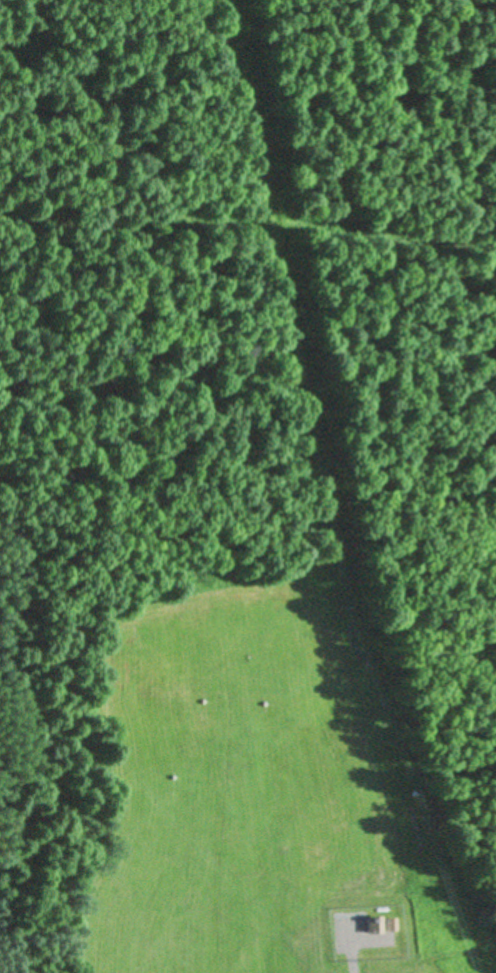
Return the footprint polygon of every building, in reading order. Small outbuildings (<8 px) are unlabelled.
[(370,935),(384,935),(384,918),(370,918),(370,935)]
